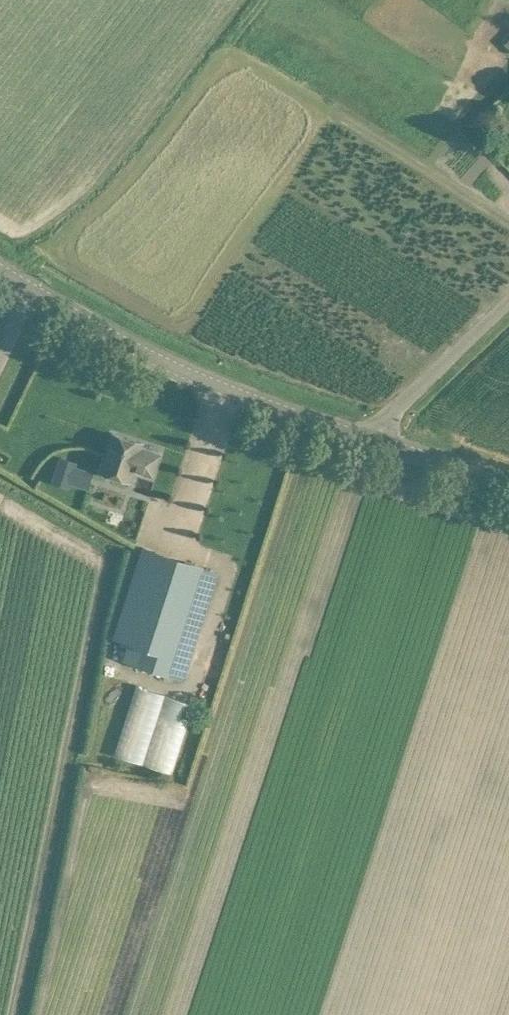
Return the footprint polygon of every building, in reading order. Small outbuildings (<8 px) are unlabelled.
[(100,470),(119,476),(131,480),(134,469),(153,475),(154,472),(161,453),(141,447),(143,442),(113,432),(100,470)] [(69,487),(70,483),(88,489),(94,471),(76,465),(77,461),(60,455),(51,481),(69,487)] [(143,546),(137,566),(114,635),(129,640),(122,660),(168,675),(169,673),(185,678),(219,574),(203,568),(203,566),(143,546)] [(106,602),(106,585),(95,585),(96,602),(106,602)] [(183,776),(202,703),(142,688),(124,761),(183,776)]
